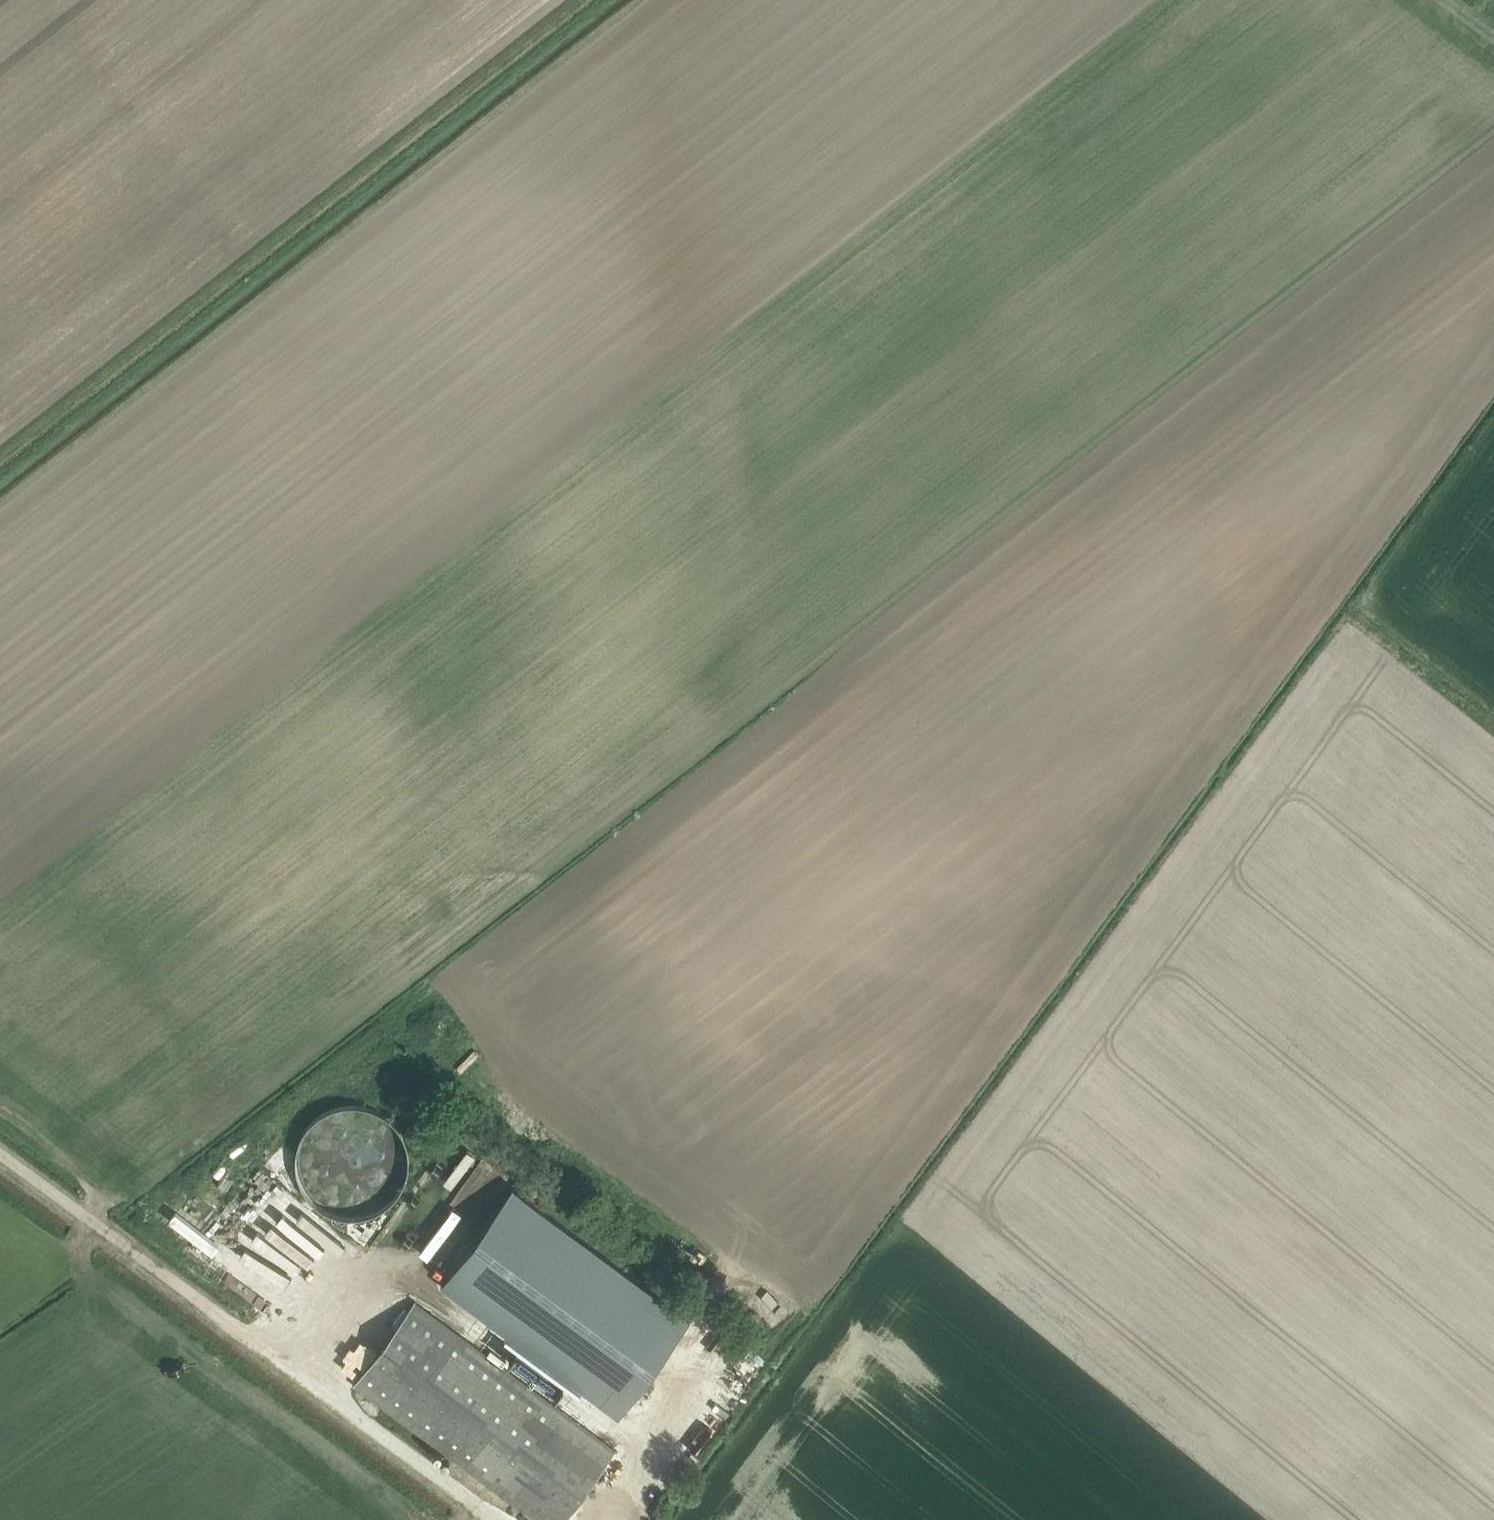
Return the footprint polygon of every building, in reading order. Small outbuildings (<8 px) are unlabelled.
[(356,1217),(365,1216),(374,1213),(386,1206),(394,1199),(401,1190),(406,1179),(409,1165),(409,1150),(404,1137),(398,1126),(389,1117),(378,1110),(361,1104),(344,1104),(330,1108),(316,1117),(307,1127),(299,1143),(296,1155),(297,1172),(301,1184),(309,1196),(317,1205),(328,1211),(343,1216),(356,1217)] [(690,1320),(514,1190),(428,1306),(604,1436),(690,1320)] [(238,1207),(232,1215),(276,1246),(282,1237),(238,1207)] [(258,1295),(266,1285),(236,1263),(243,1254),(228,1243),(214,1262),(258,1295)] [(615,1450),(415,1302),(356,1383),(542,1519),(563,1519),(615,1450)]
